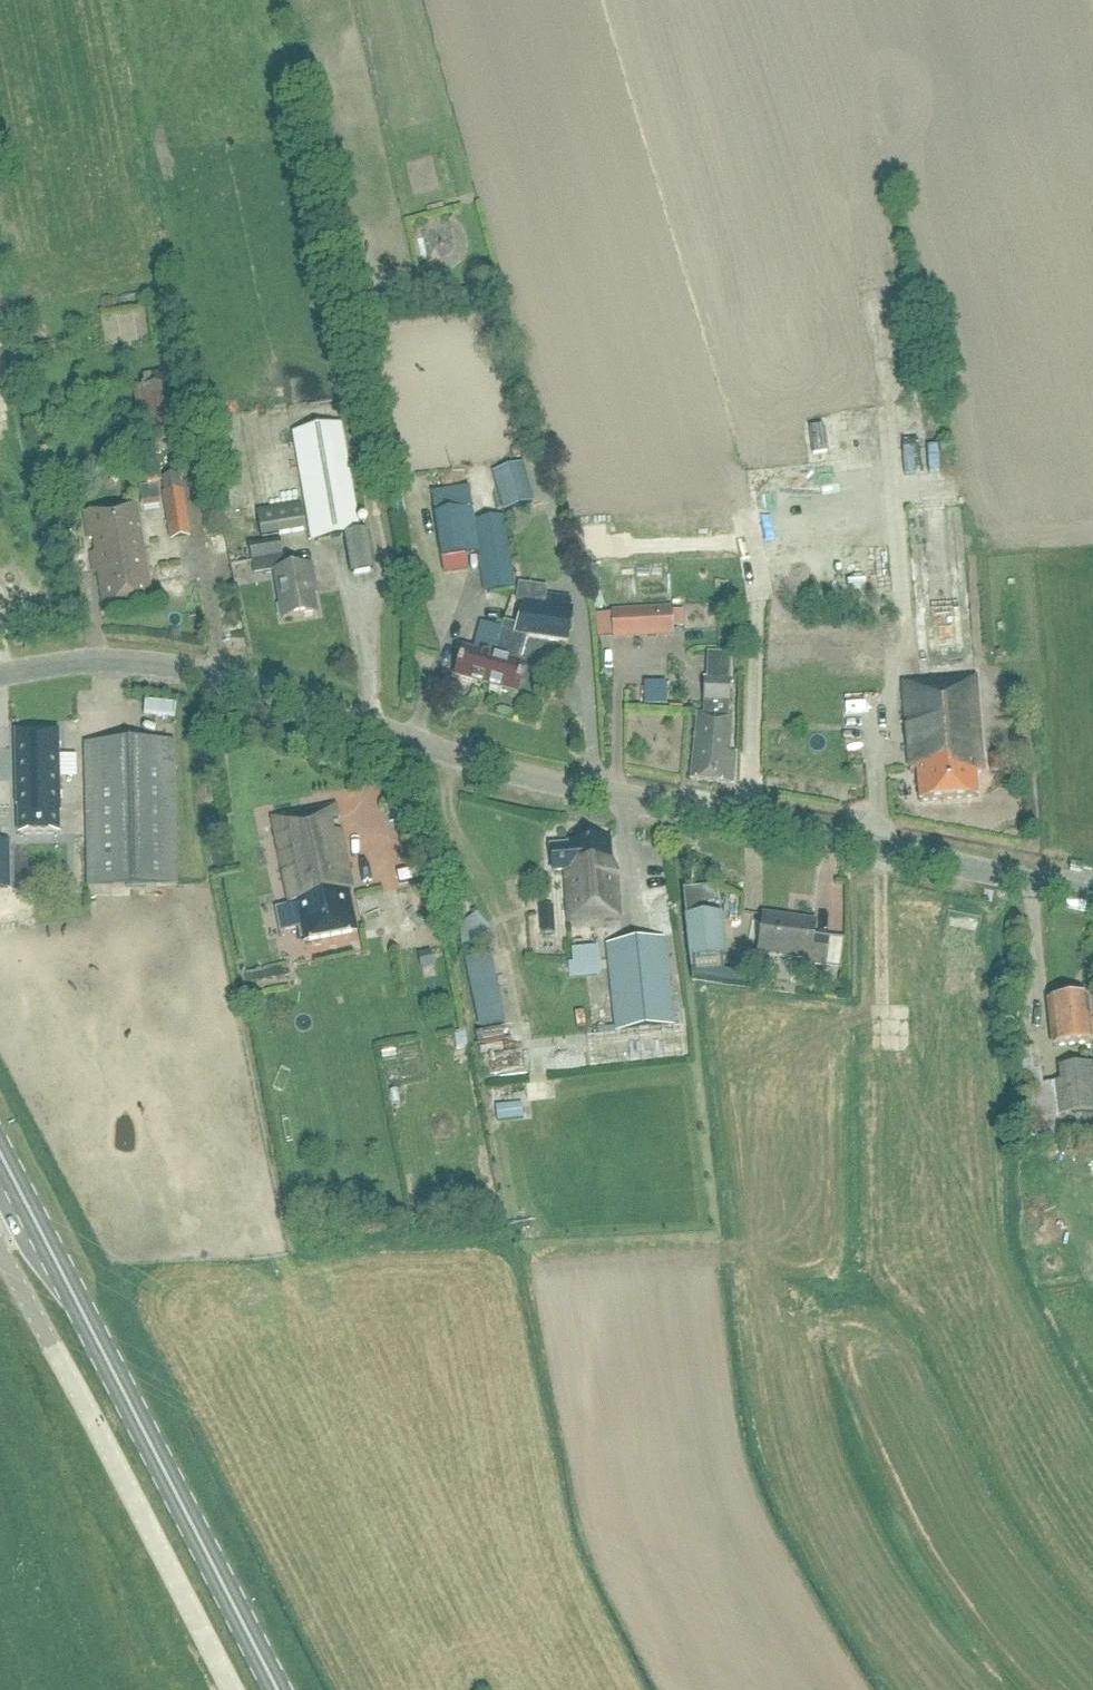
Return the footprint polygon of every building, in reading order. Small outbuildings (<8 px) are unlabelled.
[(174,445),(166,400),(164,386),(132,391),(138,429),(149,427),(152,448),(174,445)] [(822,417),(828,447),(846,444),(840,414),(822,417)] [(372,574),(364,534),(360,535),(340,425),(292,433),(311,543),(343,537),(350,578),(372,574)] [(491,474),(503,514),(534,505),(522,465),(491,474)] [(189,540),(182,492),(179,477),(168,478),(170,494),(162,495),(169,543),(189,540)] [(477,557),(483,597),(514,592),(504,519),(474,523),(473,511),(471,511),(468,490),(430,494),(434,517),(433,517),(440,562),(441,562),(444,577),(467,574),(465,558),(477,557)] [(103,612),(156,604),(151,572),(147,572),(137,507),(83,515),(88,542),(96,540),(98,554),(89,556),(93,576),(97,575),(103,612)] [(256,514),(261,540),(305,533),(300,507),(256,514)] [(250,564),(273,561),(282,621),(316,616),(312,591),(315,590),(311,568),(284,573),(279,542),(247,547),(250,564)] [(571,610),(570,610),(571,600),(565,600),(546,597),(547,590),(518,585),(515,603),(521,604),(518,628),(504,624),(484,688),(516,697),(524,668),(519,666),(527,639),(566,644),(571,610)] [(610,611),(612,641),(673,638),(672,630),(684,629),(683,613),(672,613),(671,608),(610,611)] [(454,680),(484,688),(504,624),(502,624),(501,630),(489,627),(481,656),(462,651),(454,680)] [(702,717),(697,716),(691,780),(732,784),(735,756),(727,755),(731,720),(728,719),(731,668),(731,655),(729,655),(705,654),(704,660),(704,667),(702,717)] [(919,804),(977,799),(974,774),(982,774),(975,679),(902,685),(909,773),(916,772),(919,804)] [(57,733),(15,734),(16,809),(19,809),(19,837),(57,836),(57,808),(59,808),(58,781),(58,758),(57,733)] [(84,745),(87,890),(177,888),(173,743),(84,745)] [(1000,757),(989,758),(990,773),(1001,773),(1000,757)] [(335,807),(272,820),(291,909),(295,909),(302,944),(355,933),(351,914),(357,913),(340,832),(333,834),(331,822),(338,821),(335,807)] [(610,842),(568,845),(568,847),(550,848),(551,873),(564,872),(567,922),(619,918),(617,875),(611,862),(610,842)] [(687,910),(722,909),(722,886),(686,887),(687,910)] [(726,957),(721,914),(684,918),(688,961),(726,957)] [(813,924),(763,918),(758,955),(808,962),(808,966),(823,968),(827,941),(812,938),(813,924)] [(663,940),(606,946),(615,1034),(672,1029),(663,940)] [(751,969),(753,957),(736,955),(734,967),(751,969)] [(1048,1004),(1053,1049),(1091,1045),(1086,1000),(1048,1004)] [(1060,1070),(1061,1084),(1051,1085),(1042,1086),(1040,1073),(1022,1075),(1030,1142),(1059,1139),(1059,1136),(1070,1135),(1070,1133),(1092,1130),(1092,1067),(1060,1070)] [(1072,1180),(1069,1167),(1054,1170),(1056,1183),(1072,1180)]
